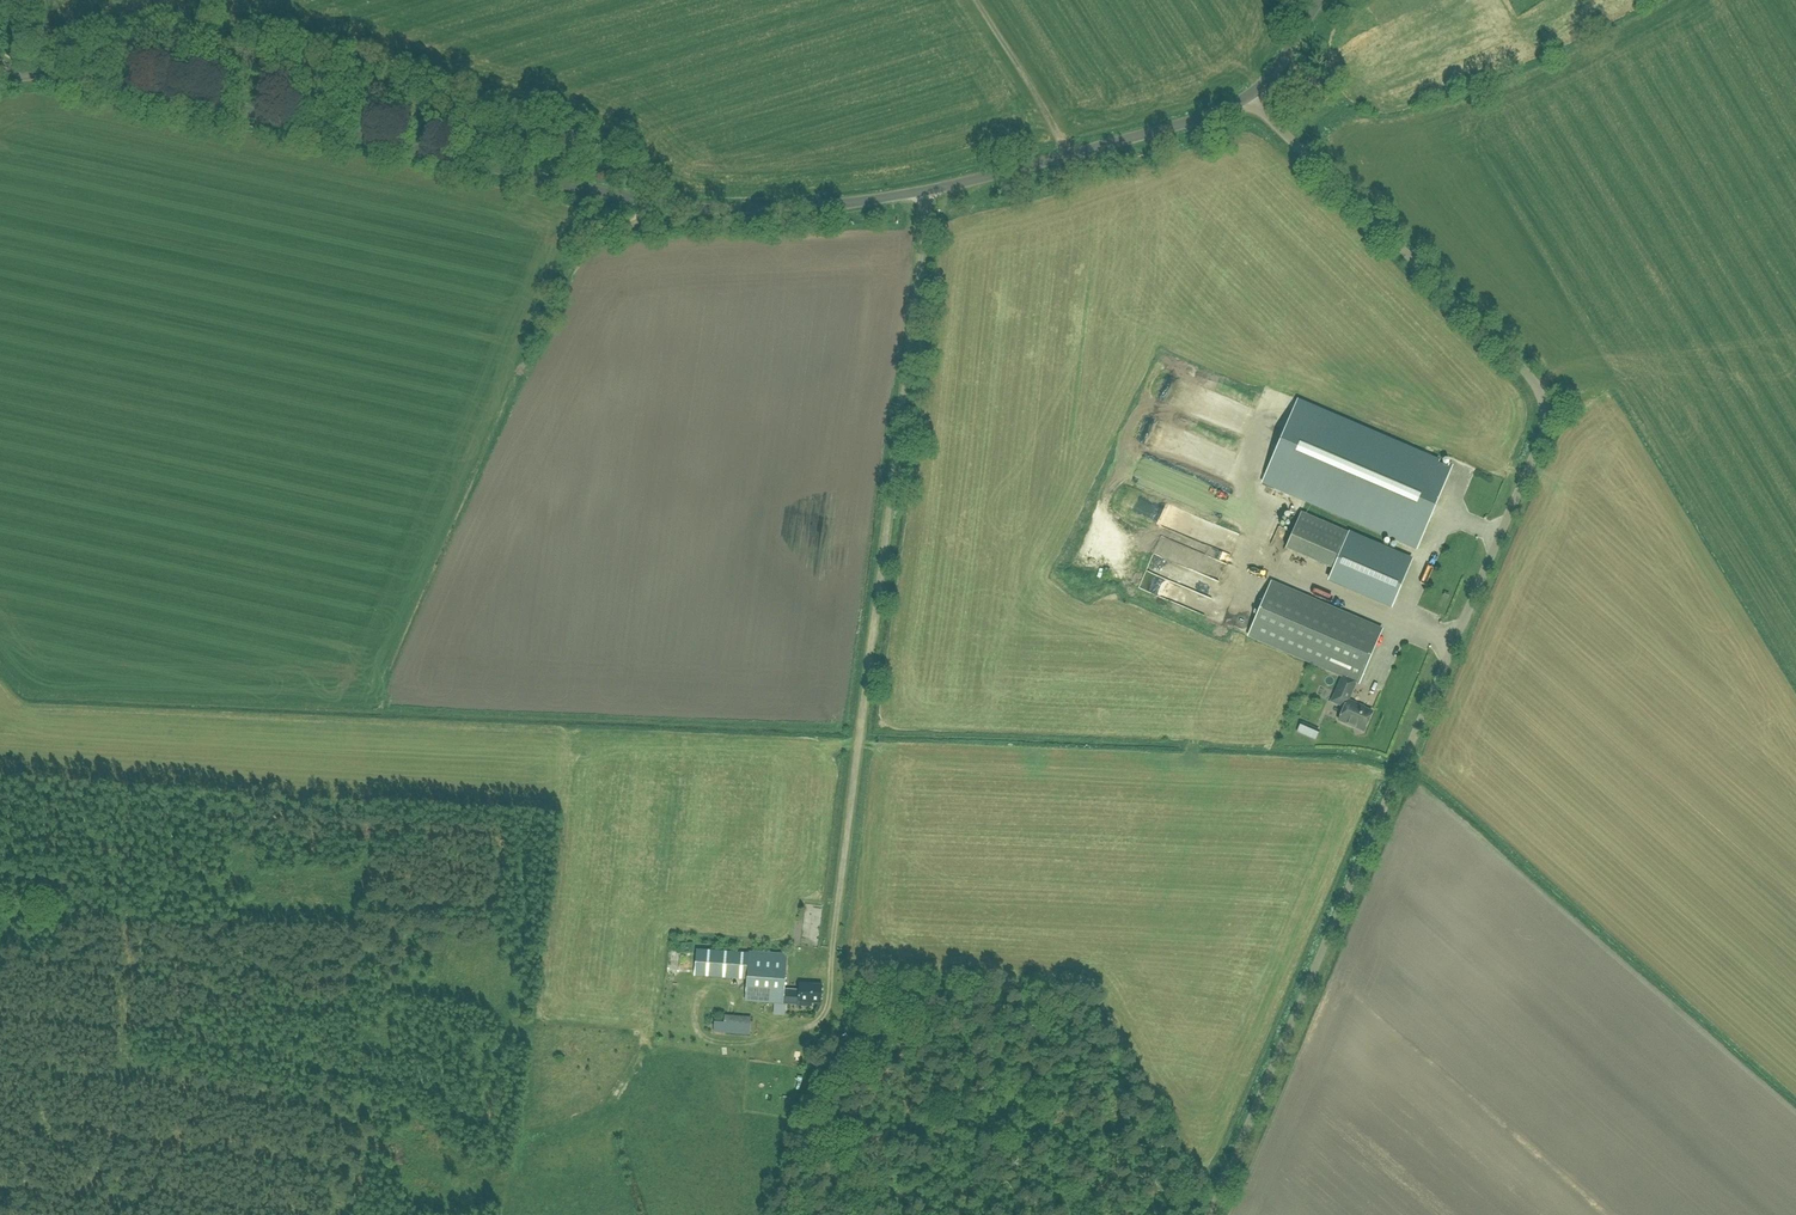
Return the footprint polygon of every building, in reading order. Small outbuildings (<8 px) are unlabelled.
[(1159,405),(1159,406),(1177,414),(1183,415),(1183,410),(1189,413),(1187,417),(1206,426),(1209,420),(1216,423),(1218,419),(1218,412),(1215,411),(1217,406),(1195,404),(1196,393),(1192,403),(1188,403),(1169,394),(1183,395),(1186,388),(1180,387),(1180,388),(1170,383),(1159,405)] [(1416,548),(1450,469),(1297,403),(1264,482),(1416,547),(1415,548),(1416,548)] [(1177,509),(1171,527),(1182,531),(1184,523),(1192,526),(1190,533),(1193,534),(1195,528),(1193,528),(1195,522),(1187,520),(1190,513),(1177,509)] [(1349,534),(1329,581),(1391,607),(1411,560),(1410,559),(1410,560),(1349,534)] [(1338,720),(1364,731),(1372,712),(1358,706),(1358,705),(1348,701),(1356,682),(1358,682),(1380,631),(1271,583),(1248,635),(1343,676),(1331,702),(1344,707),(1338,720)] [(821,1003),(822,985),(799,984),(799,983),(798,991),(785,990),(787,954),(746,952),(746,954),(748,954),(745,1001),(798,1004),(798,1006),(813,1007),(813,1002),(821,1003)] [(683,961),(671,960),(671,970),(683,971),(683,961)] [(749,1035),(751,1018),(724,1016),(724,1023),(714,1022),(713,1032),(749,1035)]
